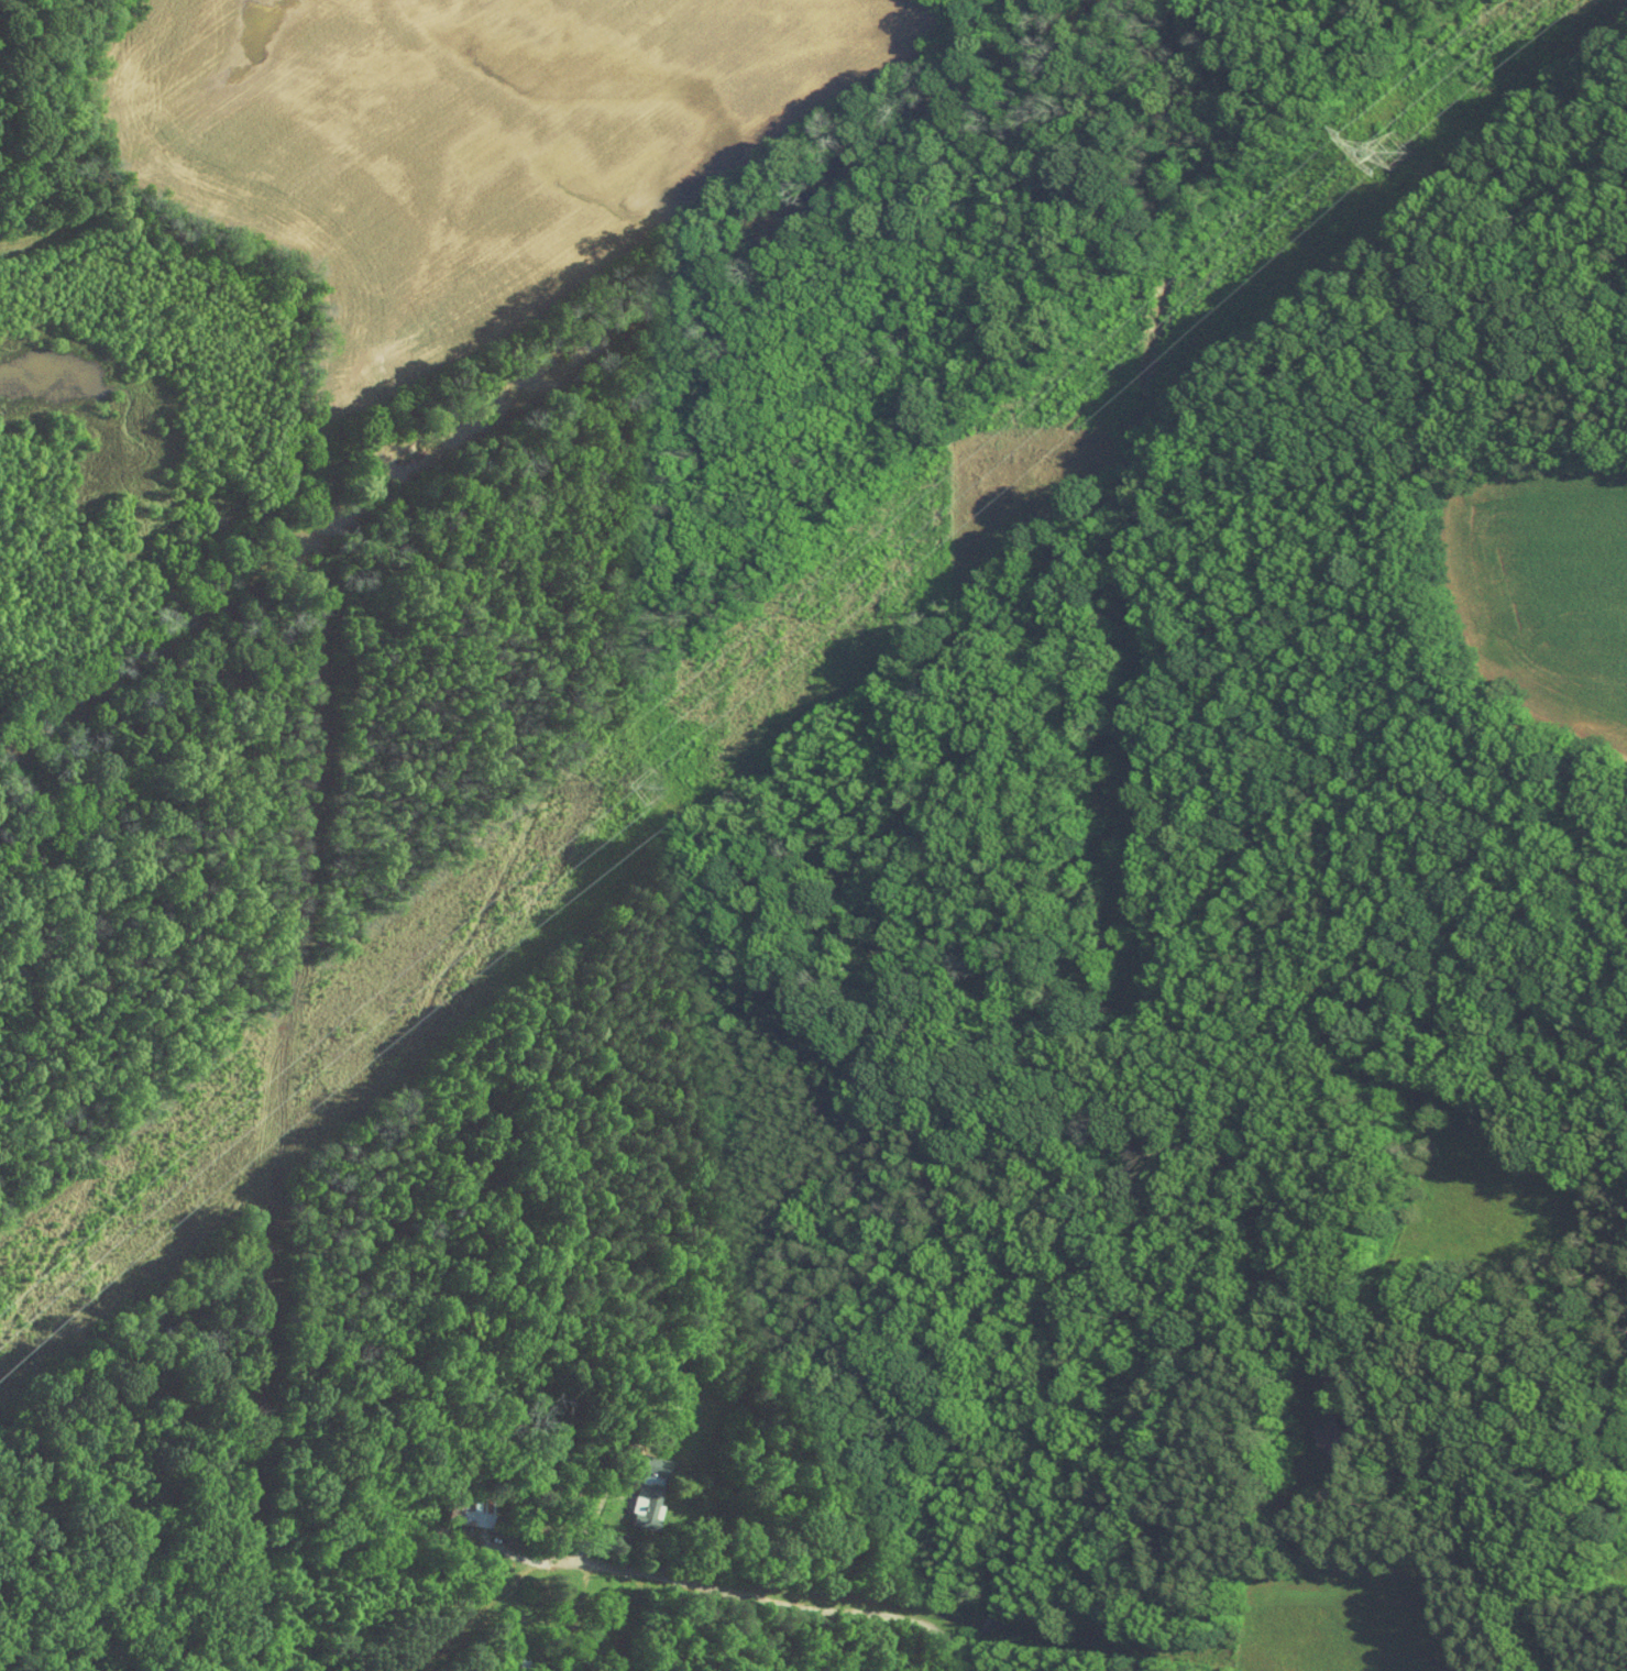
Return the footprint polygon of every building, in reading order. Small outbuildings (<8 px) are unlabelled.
[(662,1460),(637,1454),(632,1477),(633,1477),(623,1525),(636,1528),(638,1520),(653,1524),(658,1504),(650,1503),(656,1477),(658,1477),(662,1460)]
